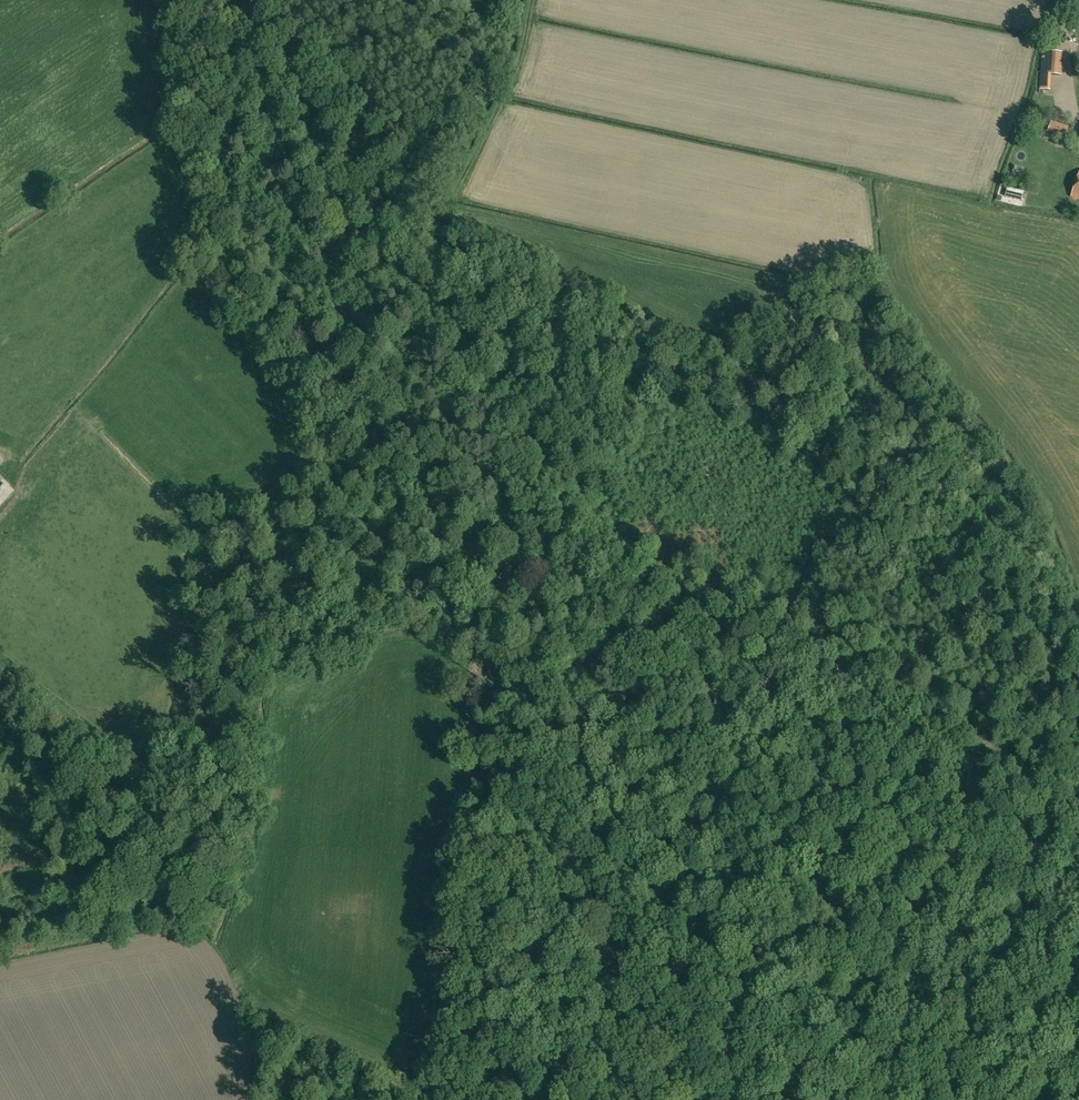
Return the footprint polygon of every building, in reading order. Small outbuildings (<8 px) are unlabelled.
[(1054,82),(1055,75),(1061,75),(1062,53),(1046,52),(1044,82),(1054,82)] [(1061,123),(1058,134),(1065,136),(1068,125),(1061,123)] [(1071,197),(1078,200),(1078,174),(1071,197)]
